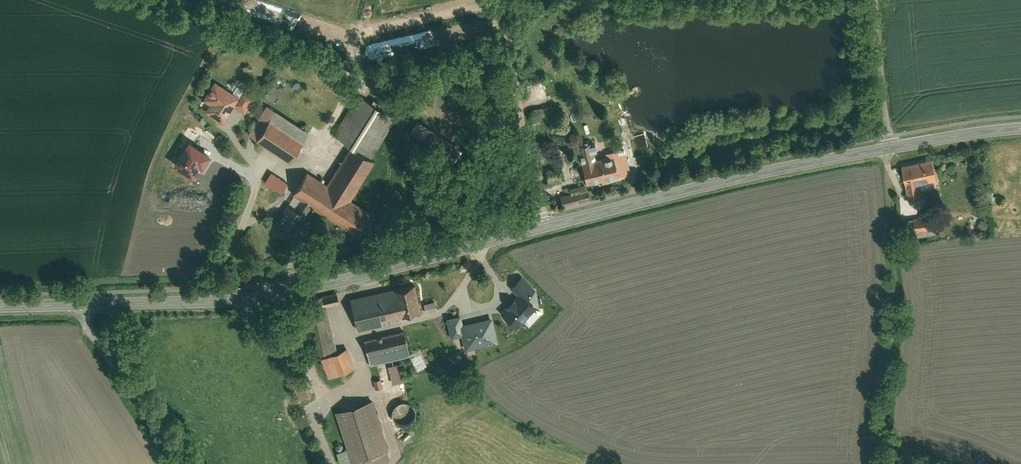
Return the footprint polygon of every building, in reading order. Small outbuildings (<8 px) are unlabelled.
[(208,113),(227,125),(237,109),(243,99),(217,82),(205,101),(212,105),(208,113)] [(243,99),(237,109),(247,115),(258,97),(248,91),(243,99)] [(353,146),(374,159),(399,120),(360,96),(355,104),(336,135),(353,146)] [(293,164),(312,132),(269,106),(253,133),(261,138),(258,143),(293,164)] [(426,124),(419,120),(413,129),(420,133),(426,124)] [(588,186),(620,178),(615,156),(597,160),(593,143),(579,146),(583,163),(582,163),(588,186)] [(332,217),(363,237),(377,214),(355,200),(379,162),(374,159),(353,146),(329,184),(311,172),(297,195),(323,212),(332,217)] [(935,160),(902,167),(910,201),(925,198),(922,184),(939,180),(935,160)] [(272,171),(266,183),(285,192),(290,180),(272,171)] [(564,209),(592,202),(590,192),(562,199),(564,209)] [(323,212),(297,195),(276,228),(294,239),(303,245),(323,212)] [(938,217),(915,219),(917,233),(939,231),(938,217)] [(992,224),(984,220),(980,229),(988,232),(992,224)] [(524,274),(513,286),(520,293),(505,309),(522,326),(542,305),(534,296),(540,289),(524,274)] [(416,284),(353,299),(360,329),(401,319),(400,312),(421,307),(416,284)] [(317,297),(320,309),(330,307),(343,304),(340,292),(317,297)] [(429,310),(440,307),(437,299),(426,302),(429,310)] [(340,349),(330,307),(320,309),(308,312),(318,354),(340,349)] [(460,324),(462,323),(460,313),(447,316),(451,334),(462,332),(460,324)] [(462,323),(460,324),(462,332),(465,347),(497,340),(492,317),(462,323)] [(407,331),(367,340),(373,366),(413,357),(410,343),(407,331)] [(358,368),(351,350),(323,360),(330,378),(358,368)] [(395,383),(407,380),(401,362),(390,365),(395,383)] [(383,380),(375,382),(378,392),(386,390),(383,380)] [(392,451),(376,401),(344,411),(338,414),(354,463),(358,462),(392,451)] [(417,410),(414,407),(411,404),(406,403),(402,404),(398,407),(396,411),(395,415),(396,419),(398,423),(402,425),(407,426),(411,425),(415,423),(417,419),(418,415),(417,410)]
